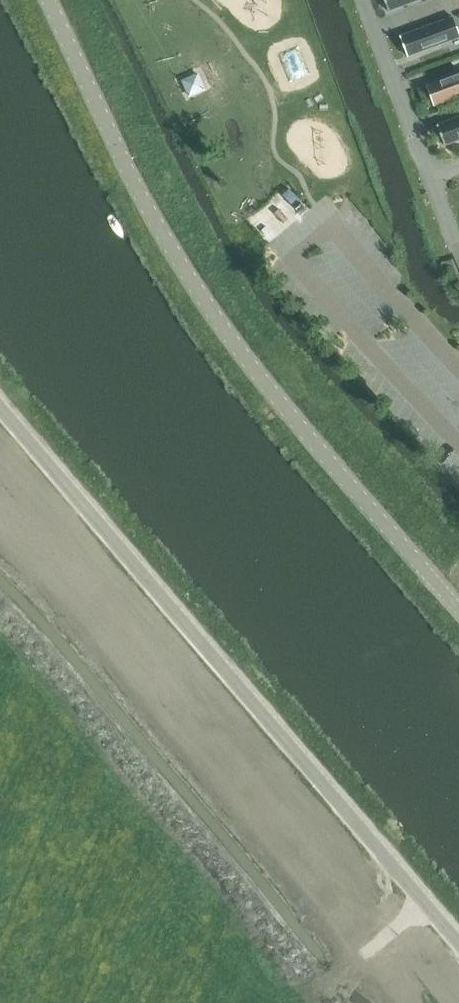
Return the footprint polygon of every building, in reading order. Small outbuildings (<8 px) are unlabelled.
[(388,11),(418,0),(384,0),(388,11)] [(400,36),(408,56),(458,37),(458,32),(453,17),(400,36)] [(189,97),(206,89),(199,73),(182,81),(189,97)] [(458,96),(458,73),(427,85),(434,105),(458,96)] [(444,145),(458,140),(458,117),(437,125),(444,145)]
